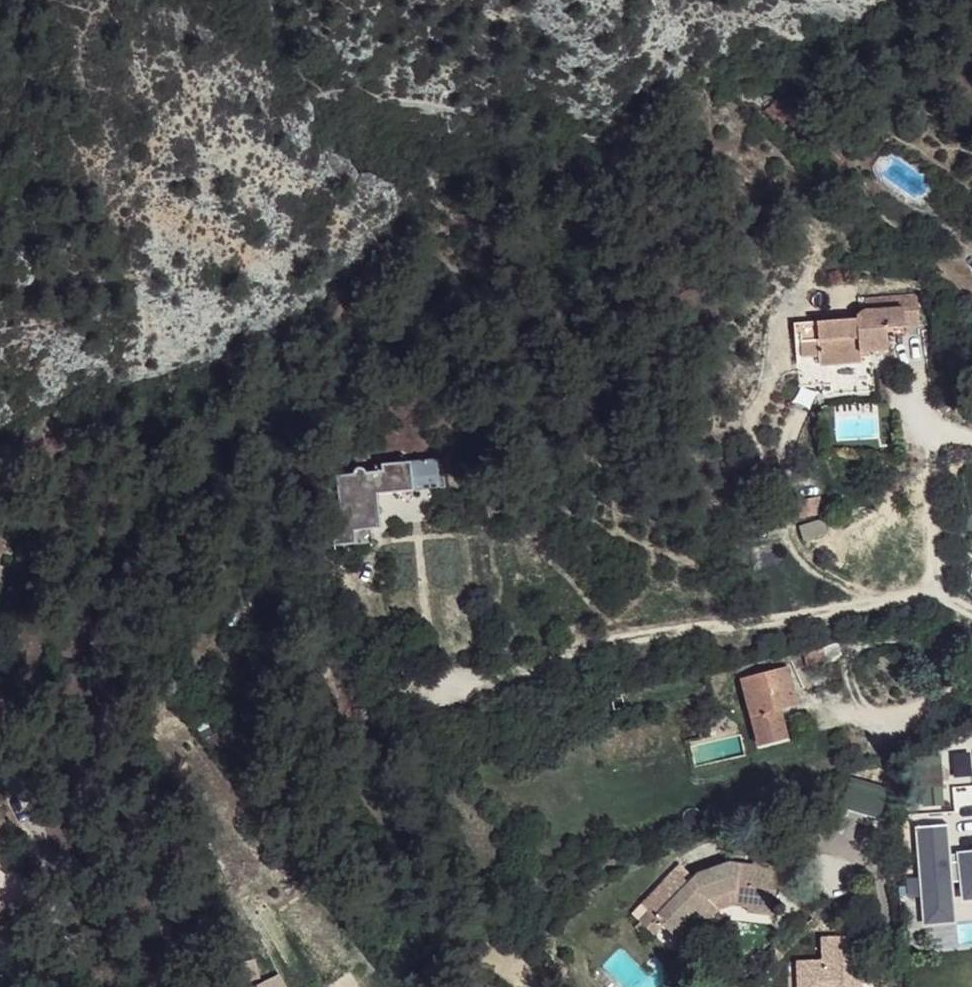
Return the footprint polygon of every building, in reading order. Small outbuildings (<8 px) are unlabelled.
[(786,95),(767,112),(777,124),(796,107),(786,95)] [(857,318),(800,323),(802,356),(820,354),(821,364),(862,361),(862,351),(888,349),(886,327),(920,325),(917,293),(865,297),(865,308),(863,309),(861,310),(860,311),(859,313),(858,314),(857,318)] [(336,475),(340,509),(330,510),(334,546),(356,543),(355,531),(371,528),(368,495),(378,494),(446,487),(444,463),(440,463),(439,457),(411,460),(402,457),(394,462),(372,464),(373,471),(363,471),(360,468),(358,467),(353,470),(352,473),(336,475)] [(378,494),(368,495),(371,528),(381,528),(378,494)] [(797,500),(799,518),(817,515),(814,497),(797,500)] [(800,525),(804,540),(828,533),(823,518),(800,525)] [(839,644),(823,647),(826,662),(834,660),(842,656),(839,644)] [(804,651),(807,666),(826,662),(823,647),(804,651)] [(788,655),(740,667),(742,678),(786,666),(791,665),(788,655)] [(742,678),(760,745),(787,738),(779,709),(797,704),(786,666),(742,678)] [(622,697),(612,698),(614,709),(624,707),(622,697)] [(752,862),(752,865),(729,861),(697,873),(693,877),(689,880),(676,868),(642,904),(650,912),(656,918),(662,924),(674,935),(691,918),(699,926),(718,907),(733,903),(748,905),(747,910),(774,913),(779,865),(752,862)] [(680,863),(676,868),(689,880),(693,877),(680,863)] [(650,912),(641,921),(648,927),(656,918),(650,912)] [(656,918),(648,927),(654,933),(662,924),(656,918)] [(691,918),(674,935),(682,943),(699,926),(691,918)] [(636,927),(642,932),(648,927),(641,921),(636,927)] [(252,983),(254,986),(286,986),(279,971),(252,983)]
